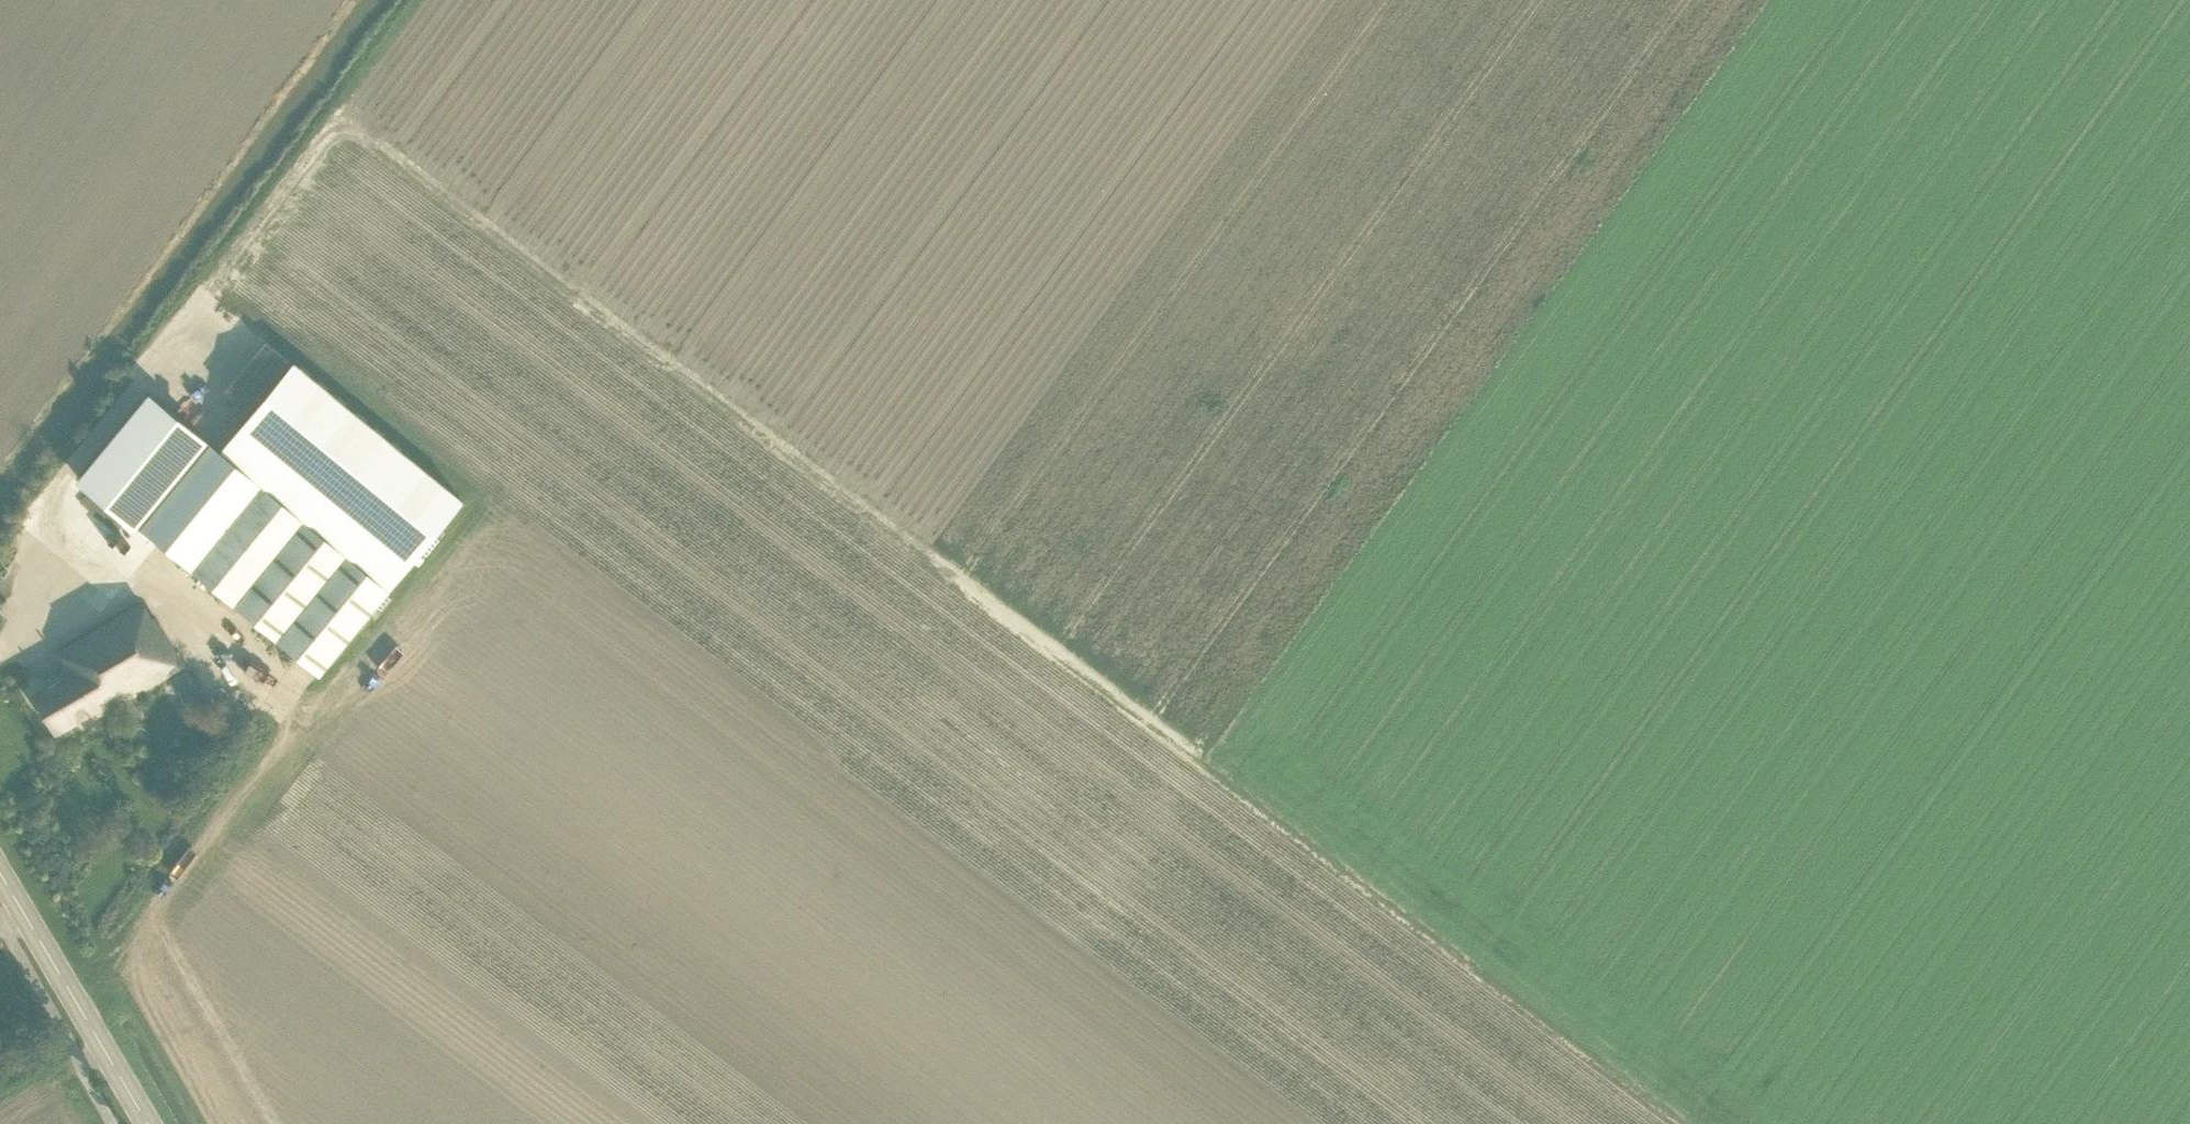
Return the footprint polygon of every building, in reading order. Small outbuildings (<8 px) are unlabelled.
[(295,363),(239,431),(408,570),(464,502),(295,363)] [(150,393),(80,479),(138,526),(320,676),(391,591),(150,393)] [(101,716),(102,715),(186,666),(157,615),(154,617),(145,605),(61,651),(62,653),(72,674),(36,694),(58,733),(83,719),(87,725),(89,726),(91,726),(102,719),(101,716)]
